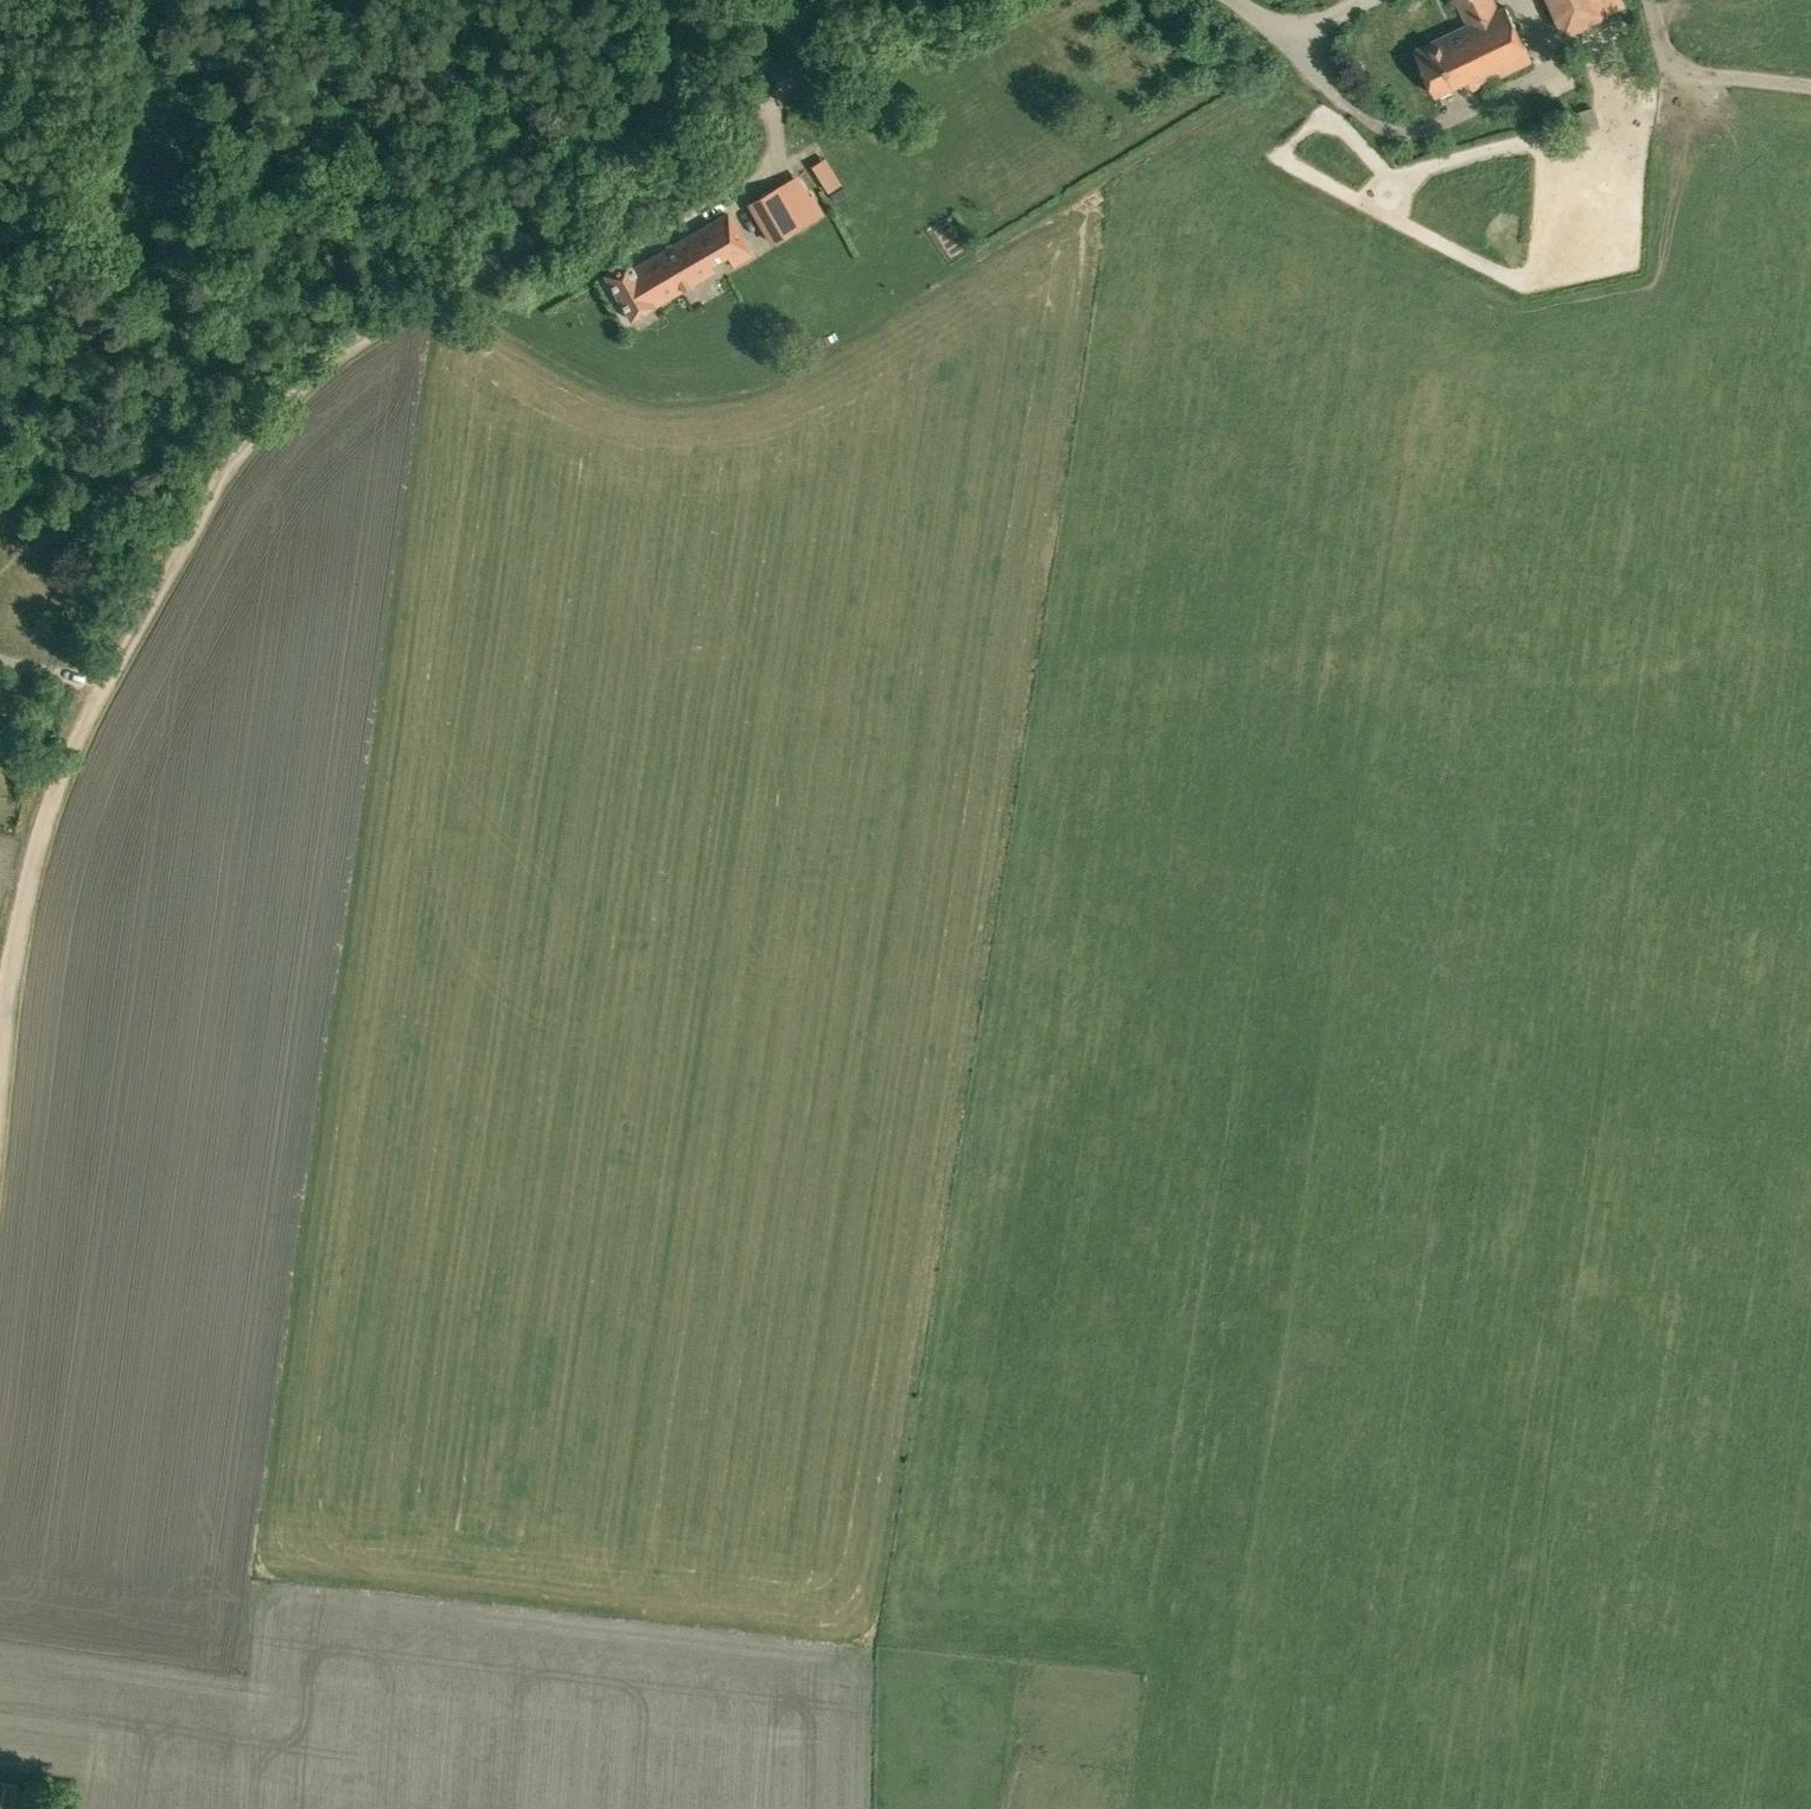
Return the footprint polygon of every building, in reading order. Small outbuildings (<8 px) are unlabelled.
[(1437,95),(1470,79),(1474,88),(1531,59),(1505,6),(1499,9),(1495,0),(1455,0),(1467,25),(1415,50),(1437,95)] [(1564,36),(1611,14),(1609,12),(1624,5),(1621,0),(1547,0),(1564,36)] [(1567,113),(1572,135),(1601,127),(1596,106),(1567,113)] [(746,203),(770,244),(809,221),(786,181),(746,203)] [(834,202),(846,195),(847,194),(843,187),(842,188),(830,195),(834,202)] [(604,273),(630,319),(714,270),(711,266),(727,256),(733,266),(753,254),(728,212),(631,268),(627,260),(604,273)]
